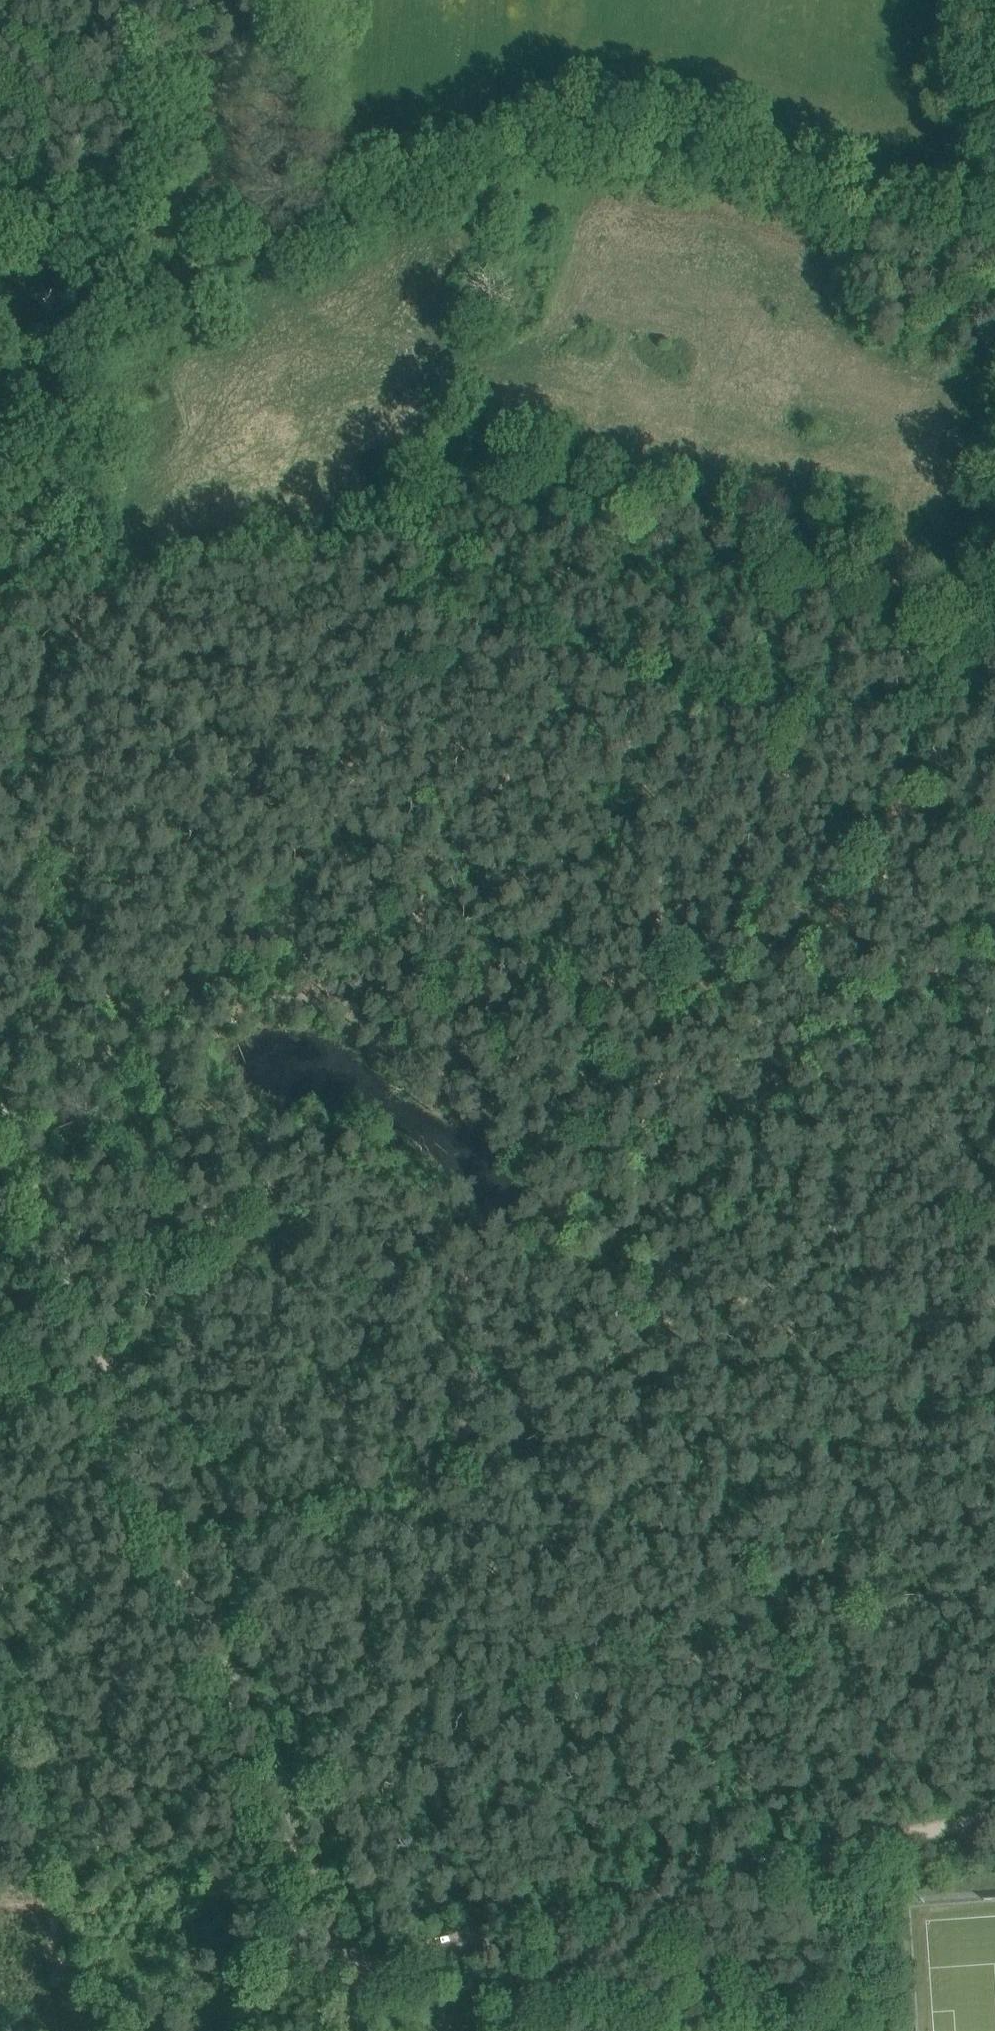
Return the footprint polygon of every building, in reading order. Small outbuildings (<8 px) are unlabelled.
[(361,1934),(361,1936),(361,1937),(363,1940),(365,1941),(366,1941),(368,1940),(369,1939),(369,1937),(368,1936),(367,1933),(365,1932),(364,1932),(362,1933),(361,1934)]
